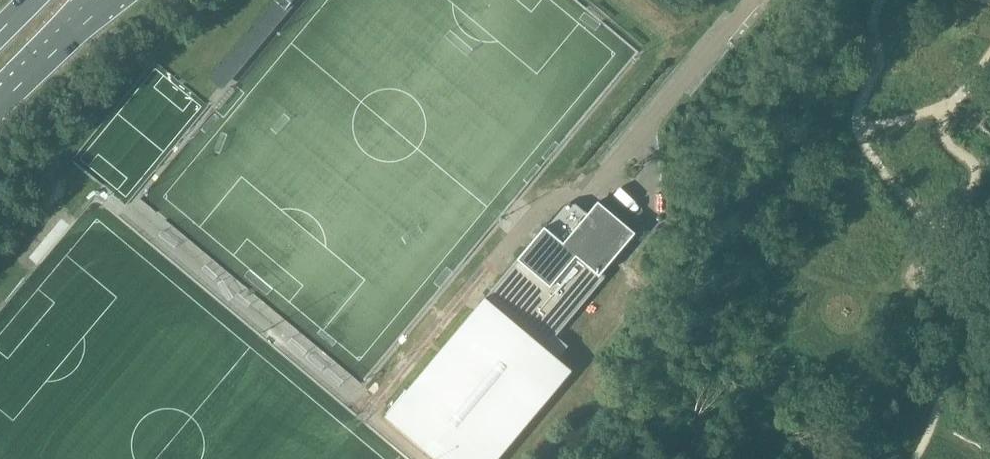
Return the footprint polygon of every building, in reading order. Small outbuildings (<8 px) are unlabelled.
[(502,278),(485,297),(558,358),(568,346),(556,335),(605,277),(600,274),(610,263),(634,234),(633,233),(614,217),(617,214),(609,207),(606,210),(598,203),(589,214),(563,245),(545,229),(534,241),(529,247),(518,260),(516,263),(502,278)] [(384,418),(392,425),(433,458),(497,458),(560,385),(572,370),(558,358),(485,297),(442,349),(438,353),(384,418)]
